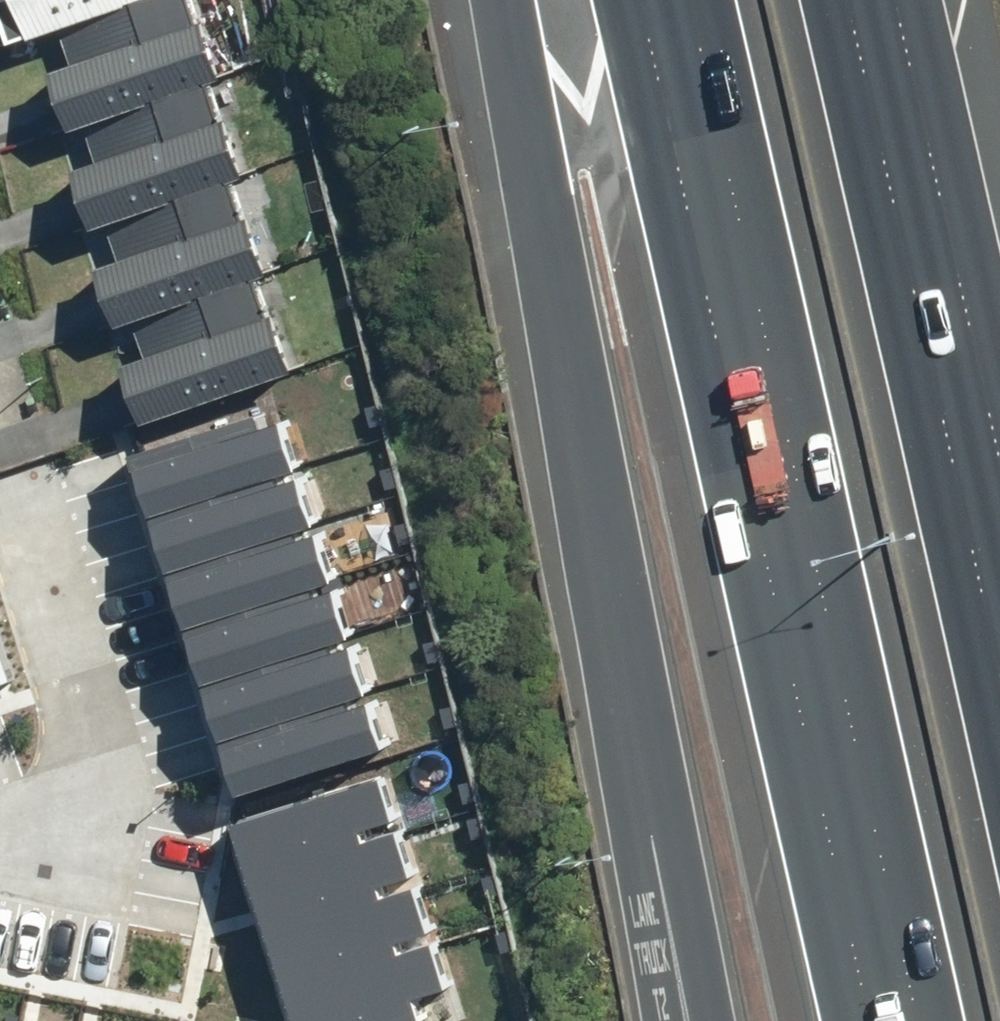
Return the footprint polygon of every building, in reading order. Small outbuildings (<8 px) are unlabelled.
[(205,37),(194,0),(0,0),(0,4),(28,93),(205,37)] [(205,37),(28,93),(56,184),(215,134),(203,95),(222,90),(205,37)] [(215,134),(56,184),(84,274),(241,225),(228,185),(250,178),(235,129),(216,135),(215,134)] [(241,225),(84,274),(105,344),(264,295),(263,290),(273,287),(254,225),(242,229),(241,225)] [(264,295),(105,344),(134,438),(293,389),(264,295)] [(268,413),(138,453),(156,509),(304,463),(291,420),(272,426),(268,413)] [(304,463),(156,509),(174,565),(322,519),(304,463)] [(322,519),(174,565),(191,621),(340,575),(322,519)] [(340,575),(191,621),(209,678),(357,631),(340,575)] [(357,631),(209,678),(226,734),(375,688),(357,631)] [(14,681),(0,641),(0,686),(14,681)] [(375,688),(226,734),(244,790),(393,743),(375,688)] [(390,775),(244,821),(262,877),(408,831),(390,775)] [(408,831),(262,877),(280,933),(426,887),(408,831)] [(426,887),(280,933),(298,990),(443,943),(426,887)] [(298,990),(308,1020),(394,1020),(428,1010),(424,996),(457,985),(443,943),(298,990)]
